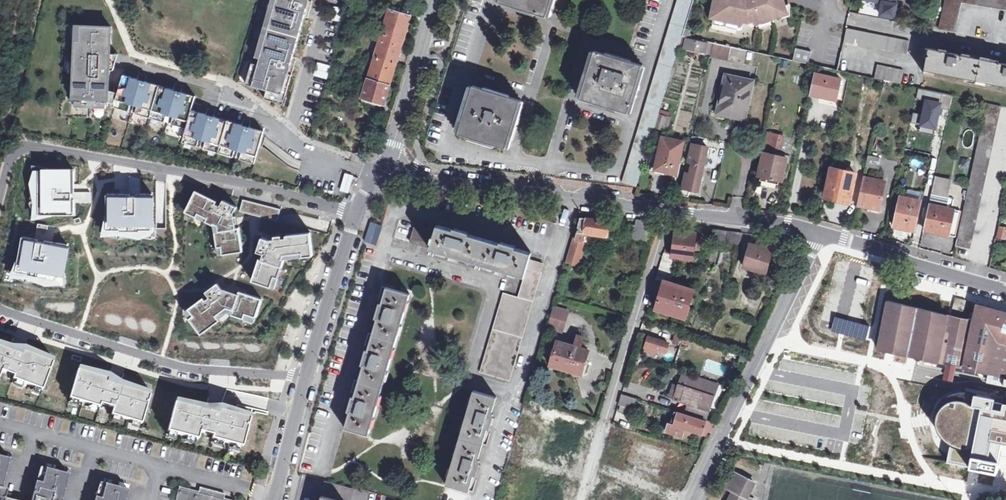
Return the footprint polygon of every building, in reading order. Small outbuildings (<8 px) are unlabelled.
[(276,1),(273,13),(276,14),(272,26),(268,25),(267,30),(271,31),(267,44),(264,43),(260,55),(256,54),(255,56),(260,58),(258,64),(256,71),(249,70),(245,84),(258,87),(266,90),(264,98),(277,102),(279,95),(285,96),(291,75),(294,66),(290,65),(292,57),(304,17),(306,8),(310,9),(313,1),(310,0),(272,0),(276,1)] [(498,2),(546,17),(551,0),(499,0),(498,2)] [(693,0),(677,0),(621,183),(637,187),(693,0)] [(708,30),(743,38),(790,23),(783,0),(714,0),(708,30)] [(896,4),(896,0),(874,0),(874,1),(882,3),(880,15),(894,17),(897,5),(896,4)] [(939,30),(954,33),(962,3),(1005,10),(1005,0),(945,0),(939,30)] [(330,19),(342,23),(345,11),(333,7),(330,19)] [(379,42),(375,57),(396,63),(396,61),(398,62),(400,55),(398,55),(410,16),(389,10),(382,32),(376,30),(373,40),(379,42)] [(106,102),(108,102),(109,92),(110,70),(114,70),(115,66),(110,66),(110,54),(112,27),(81,26),(80,41),(76,41),(75,60),(74,101),(76,101),(83,101),(84,104),(98,105),(98,102),(106,102)] [(843,41),(867,47),(867,45),(906,54),(908,40),(846,27),(843,41)] [(684,48),(704,52),(706,44),(685,39),(684,48)] [(706,41),(706,44),(704,52),(711,54),(714,43),(706,41)] [(747,51),(714,43),(711,54),(711,56),(744,64),(747,51)] [(808,64),(811,51),(795,47),(793,60),(808,64)] [(1000,60),(999,63),(964,56),(965,53),(948,49),(947,52),(930,49),(925,71),(1005,87),(1005,61),(1000,60)] [(642,65),(594,51),(580,98),(628,112),(642,65)] [(118,54),(110,54),(110,66),(115,66),(118,54)] [(382,107),(396,63),(375,57),(374,59),(370,58),(367,70),(370,71),(361,101),(382,107)] [(249,70),(256,71),(258,64),(252,62),(249,70)] [(317,63),(314,75),(326,79),(330,67),(317,63)] [(902,70),(876,64),(873,78),(885,80),(899,83),(902,70)] [(840,79),(816,73),(812,93),(836,98),(840,79)] [(246,154),(245,157),(256,160),(262,141),(264,131),(250,127),(246,141),(239,139),(243,125),(214,116),(210,131),(203,129),(207,114),(200,113),(192,110),(194,102),(196,96),(181,91),(177,106),(170,104),(174,89),(145,81),(141,95),(134,93),(138,79),(123,74),(117,92),(114,104),(124,106),(125,102),(140,106),(139,111),(160,117),(161,112),(176,117),(175,121),(187,125),(187,128),(184,138),(195,142),(196,138),(211,142),(209,146),(231,152),(232,149),(247,153),(246,154)] [(752,81),(727,75),(719,112),(744,118),(752,81)] [(520,100),(473,85),(458,133),(505,148),(520,100)] [(917,130),(934,134),(942,94),(917,89),(916,97),(923,98),(917,130)] [(108,102),(114,104),(117,92),(109,92),(108,102)] [(279,95),(277,102),(276,103),(284,105),(286,97),(285,96),(279,95)] [(113,107),(187,128),(187,125),(175,121),(176,117),(161,112),(160,117),(139,111),(140,106),(125,102),(124,106),(114,104),(113,107)] [(192,110),(200,113),(202,105),(194,102),(192,110)] [(956,246),(960,247),(961,240),(972,242),(1002,106),(987,102),(956,246)] [(912,111),(910,121),(917,123),(919,112),(912,111)] [(768,133),(764,152),(780,156),(784,137),(768,133)] [(693,134),(691,143),(699,145),(701,136),(693,134)] [(255,163),(256,160),(245,157),(246,154),(247,153),(232,149),(231,152),(209,146),(211,142),(196,138),(195,142),(184,138),(182,142),(255,163)] [(684,142),(663,138),(656,170),(676,175),(684,142)] [(691,143),(688,161),(705,165),(709,147),(699,145),(691,143)] [(786,157),(780,156),(764,152),(763,152),(757,176),(780,181),(786,157)] [(868,156),(866,167),(879,170),(881,159),(868,156)] [(692,171),(691,173),(690,178),(701,180),(705,165),(688,161),(686,170),(692,171)] [(72,185),(72,183),(72,168),(41,169),(42,211),(72,210),(72,202),(72,192),(72,185)] [(856,174),(831,168),(823,201),(827,202),(828,199),(834,200),(835,197),(850,200),(856,174)] [(690,178),(691,173),(685,172),(680,195),(689,197),(690,190),(699,191),(701,180),(690,178)] [(340,191),(346,193),(351,177),(344,175),(340,191)] [(128,193),(138,193),(137,178),(128,176),(128,193)] [(858,205),(867,208),(868,203),(879,206),(885,182),(864,177),(858,205)] [(934,195),(945,197),(948,185),(942,184),(943,182),(937,180),(934,195)] [(89,191),(72,192),(72,202),(78,201),(79,201),(89,201),(89,191)] [(118,193),(117,193),(108,193),(108,224),(153,223),(153,219),(152,193),(138,193),(128,193),(118,193)] [(217,202),(202,194),(191,217),(202,223),(204,219),(213,223),(211,227),(219,231),(219,229),(223,231),(224,237),(220,238),(222,253),(226,252),(227,260),(243,258),(239,228),(236,229),(235,224),(238,224),(237,217),(234,217),(234,214),(237,207),(223,201),(220,207),(216,205),(217,202)] [(920,201),(900,196),(894,224),(914,229),(920,201)] [(280,210),(243,200),(240,212),(277,222),(280,210)] [(937,206),(930,205),(925,230),(948,236),(954,210),(944,208),(945,206),(937,204),(937,206)] [(581,252),(584,241),(584,240),(586,234),(610,237),(611,225),(613,225),(613,222),(581,218),(575,238),(574,238),(567,261),(580,265),(583,252),(581,252)] [(636,225),(628,224),(624,237),(648,242),(652,227),(653,222),(636,220),(636,225)] [(45,240),(47,225),(37,223),(35,238),(45,240)] [(378,232),(379,224),(371,223),(370,231),(378,232)] [(531,254),(438,228),(437,232),(416,226),(411,244),(525,278),(530,260),(531,254)] [(1000,228),(998,237),(1005,239),(1005,237),(1005,229),(1000,228)] [(708,245),(715,247),(720,231),(713,230),(708,245)] [(676,231),(673,257),(693,259),(696,233),(676,231)] [(722,249),(723,246),(728,232),(720,231),(715,247),(722,249)] [(743,234),(728,232),(723,246),(738,250),(743,234)] [(282,265),(285,257),(284,256),(285,253),(303,251),(303,255),(313,254),(310,233),(286,236),(286,238),(282,239),(281,236),(274,237),(274,239),(268,240),(262,238),(257,252),(263,254),(261,261),(259,260),(253,279),(271,285),(274,274),(278,276),(282,265)] [(99,242),(99,234),(75,234),(75,243),(99,242)] [(69,244),(52,241),(45,240),(35,238),(26,237),(22,266),(65,273),(68,251),(69,244)] [(961,240),(960,247),(970,250),(972,242),(961,240)] [(744,267),(764,273),(771,248),(760,245),(759,247),(751,245),(744,267)] [(664,254),(659,271),(672,276),(675,267),(670,266),(673,257),(664,254)] [(530,260),(525,278),(519,299),(505,295),(482,374),(509,382),(545,265),(530,260)] [(656,278),(664,281),(670,283),(672,276),(659,271),(656,278)] [(694,290),(670,283),(664,281),(656,310),(685,319),(694,290)] [(738,283),(730,281),(726,295),(734,298),(738,283)] [(255,316),(262,297),(239,290),(238,292),(235,291),(236,289),(228,286),(227,289),(222,287),(217,282),(205,291),(209,297),(206,299),(203,297),(188,308),(193,314),(189,318),(200,333),(220,319),(217,314),(227,307),(234,309),(231,313),(243,318),(245,313),(255,316)] [(409,294),(385,287),(381,303),(379,303),(378,309),(375,318),(377,318),(367,351),(366,350),(362,364),(363,365),(354,398),(352,397),(348,410),(350,412),(345,427),(368,435),(409,294)] [(967,300),(956,297),(953,308),(964,311),(967,300)] [(1005,341),(1005,314),(986,308),(982,308),(978,309),(975,314),(973,322),(888,301),(879,347),(904,354),(912,356),(988,373),(987,377),(993,378),(994,374),(1000,339),(1005,341)] [(569,313),(556,309),(550,329),(563,333),(569,313)] [(669,344),(649,338),(643,356),(656,359),(658,350),(667,353),(669,344)] [(994,374),(1005,376),(1005,341),(1000,339),(994,374)] [(588,352),(555,342),(549,366),(581,376),(588,352)] [(65,356),(33,349),(23,353),(0,346),(0,385),(54,400),(65,356)] [(69,406),(150,427),(162,384),(129,377),(122,370),(83,359),(69,406)] [(693,377),(692,381),(716,389),(718,385),(693,377)] [(692,381),(682,378),(679,387),(675,386),(671,399),(689,405),(686,413),(708,421),(718,390),(716,389),(692,381)] [(169,434),(256,456),(270,402),(245,398),(233,398),(215,397),(183,388),(169,434)] [(1003,397),(956,389),(950,391),(944,396),(940,403),(938,409),(938,413),(938,419),(939,425),(943,431),(951,438),(946,461),(970,466),(980,469),(996,472),(1001,442),(1002,443),(1005,443),(1005,398),(1003,397)] [(497,399),(474,392),(447,485),(470,491),(475,476),(477,476),(481,462),(479,462),(489,429),(491,430),(494,416),(492,416),(497,399)] [(638,400),(623,395),(620,405),(635,410),(638,400)] [(525,399),(523,410),(536,411),(537,401),(525,399)] [(674,426),(669,425),(666,433),(684,438),(686,430),(695,433),(696,430),(709,434),(713,425),(678,414),(674,426)] [(530,428),(532,419),(522,416),(520,425),(530,428)] [(521,436),(518,445),(533,449),(536,440),(521,436)] [(512,459),(523,462),(525,452),(514,450),(512,459)] [(0,498),(2,489),(1,489),(9,459),(0,457),(0,499),(8,499),(0,498)] [(43,484),(46,469),(40,468),(36,482),(43,484)] [(68,475),(46,469),(43,484),(36,482),(32,499),(62,499),(68,475)] [(735,473),(728,489),(734,492),(731,499),(752,499),(748,498),(755,482),(735,473)] [(104,493),(105,485),(98,483),(97,491),(104,493)] [(128,491),(105,485),(104,493),(97,491),(95,499),(125,499),(128,491)] [(326,485),(323,499),(351,499),(353,492),(326,485)] [(223,499),(224,495),(199,488),(199,492),(179,487),(175,499),(226,499),(223,499)]
